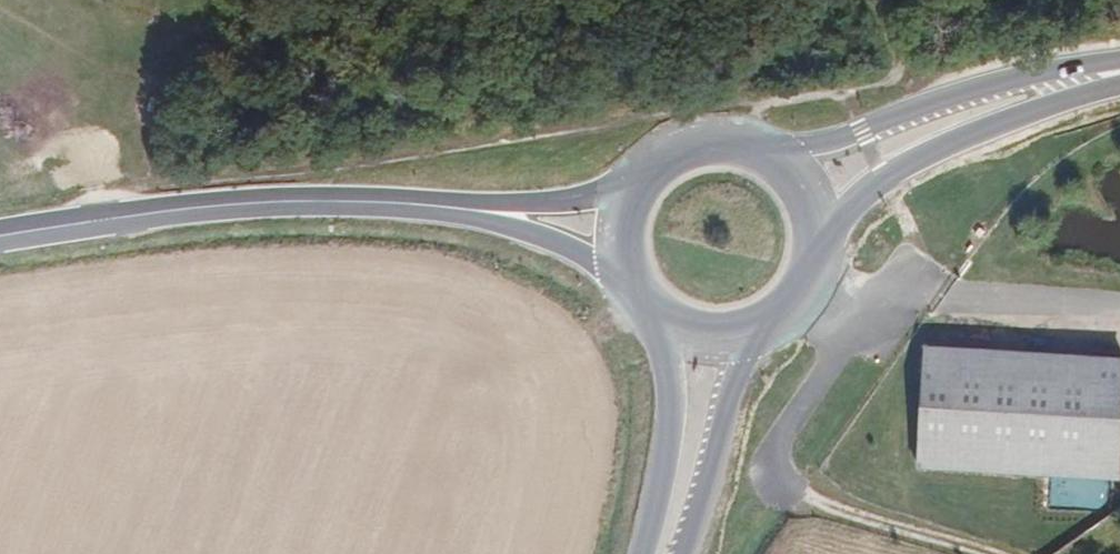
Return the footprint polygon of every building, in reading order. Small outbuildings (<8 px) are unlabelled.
[(1109,475),(1116,361),(916,347),(909,462),(1109,475)]
